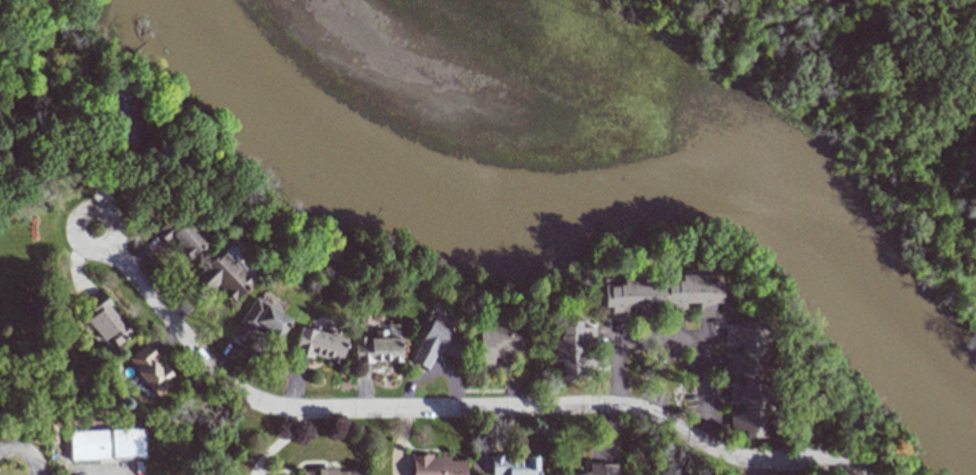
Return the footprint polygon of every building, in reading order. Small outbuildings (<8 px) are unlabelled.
[(113,116),(115,149),(136,147),(131,89),(105,91),(107,117),(113,116)] [(151,232),(173,212),(200,243),(187,255),(188,256),(184,259),(167,240),(162,244),(151,232)] [(377,246),(387,249),(385,256),(376,254),(377,246)] [(200,266),(216,250),(218,253),(225,260),(229,258),(240,269),(239,275),(246,282),(247,283),(229,301),(213,284),(204,293),(189,278),(201,267),(200,266)] [(656,278),(656,275),(714,274),(714,302),(708,302),(708,317),(692,317),(692,303),(679,303),(679,317),(663,317),(663,303),(656,303),(656,307),(650,307),(650,321),(634,321),(634,307),(620,307),(620,321),(604,321),(604,307),(597,307),(597,279),(656,278)] [(80,321),(90,313),(81,303),(96,291),(107,304),(104,306),(117,322),(118,321),(128,334),(112,347),(103,336),(97,341),(80,321)] [(234,323),(250,298),(253,300),(275,314),(286,321),(273,340),(252,326),(248,333),(234,323)] [(430,316),(449,327),(447,330),(462,338),(457,348),(463,351),(456,363),(436,352),(430,353),(422,369),(406,361),(415,346),(413,345),(423,327),(418,324),(424,314),(429,317),(430,316)] [(720,343),(720,327),(734,327),(734,320),(762,320),(763,378),(766,378),(767,438),(738,438),(738,431),(724,431),(724,415),(738,415),(738,402),(724,402),(724,386),(738,386),(737,379),(734,379),(734,372),(720,373),(720,357),(734,356),(734,343),(720,343)] [(576,321),(576,328),(590,327),(590,343),(576,344),(577,357),(591,357),(591,372),(578,373),(578,380),(550,381),(547,322),(576,321)] [(485,324),(485,327),(504,327),(504,324),(516,324),(516,337),(517,339),(517,347),(516,349),(516,356),(488,356),(487,373),(471,373),(471,355),(473,355),(473,324),(483,324),(485,324)] [(74,329),(77,327),(81,327),(84,331),(83,334),(79,337),(76,336),(74,333),(74,329)] [(288,354),(295,327),(306,330),(310,331),(310,330),(317,332),(318,328),(331,331),(329,336),(331,336),(341,339),(335,364),(324,362),(324,359),(308,355),(307,359),(288,354)] [(396,338),(397,363),(384,363),(384,362),(368,362),(368,363),(351,363),(351,338),(362,338),(362,339),(365,339),(365,338),(368,338),(370,338),(370,331),(382,330),(382,338),(395,338),(396,338)] [(142,344),(153,357),(150,360),(157,368),(158,367),(166,376),(163,379),(167,384),(152,397),(150,395),(148,392),(147,392),(139,383),(134,377),(132,375),(131,373),(131,372),(130,370),(132,368),(124,359),(142,344)] [(141,428),(69,431),(70,460),(142,457),(141,428)] [(460,461),(460,474),(405,474),(405,454),(427,454),(427,458),(444,458),(444,461),(460,461)] [(533,473),(533,474),(487,474),(487,471),(486,471),(486,466),(487,466),(487,459),(485,459),(485,456),(500,455),(500,456),(506,456),(506,458),(522,458),(524,456),(528,456),(530,458),(532,458),(532,473),(533,473)] [(612,465),(612,474),(565,474),(565,473),(584,473),(584,464),(603,464),(603,465),(612,465)]
